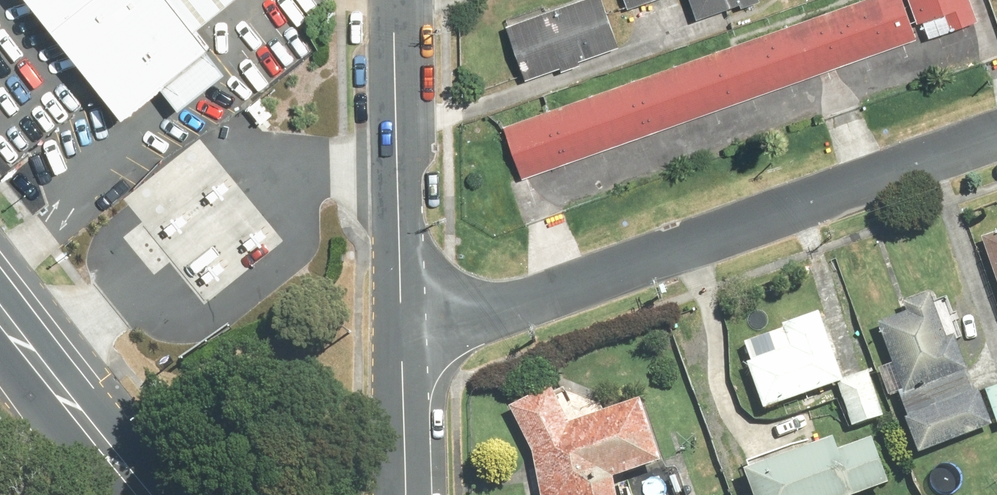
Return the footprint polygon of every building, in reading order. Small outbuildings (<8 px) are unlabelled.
[(134,144),(221,76),(189,36),(236,0),(20,0),(134,144)] [(500,132),(519,185),(905,44),(889,0),(863,0),(500,132)] [(510,28),(531,84),(626,48),(607,0),(585,0),(510,28)] [(704,23),(767,0),(696,0),(704,23)] [(919,34),(969,16),(964,0),(907,0),(919,34)] [(989,240),(996,263),(996,237),(989,240)] [(911,314),(885,323),(911,393),(972,371),(959,334),(951,337),(935,293),(907,304),(911,314)] [(745,337),(768,408),(841,384),(855,425),(887,415),(872,371),(846,380),(823,311),(745,337)] [(538,450),(545,494),(623,494),(621,478),(668,462),(648,400),(577,425),(555,389),(513,407),(538,450)] [(910,420),(924,454),(996,426),(996,422),(985,391),(910,420)] [(749,468),(759,494),(871,494),(899,485),(880,435),(843,449),(839,436),(749,468)]
